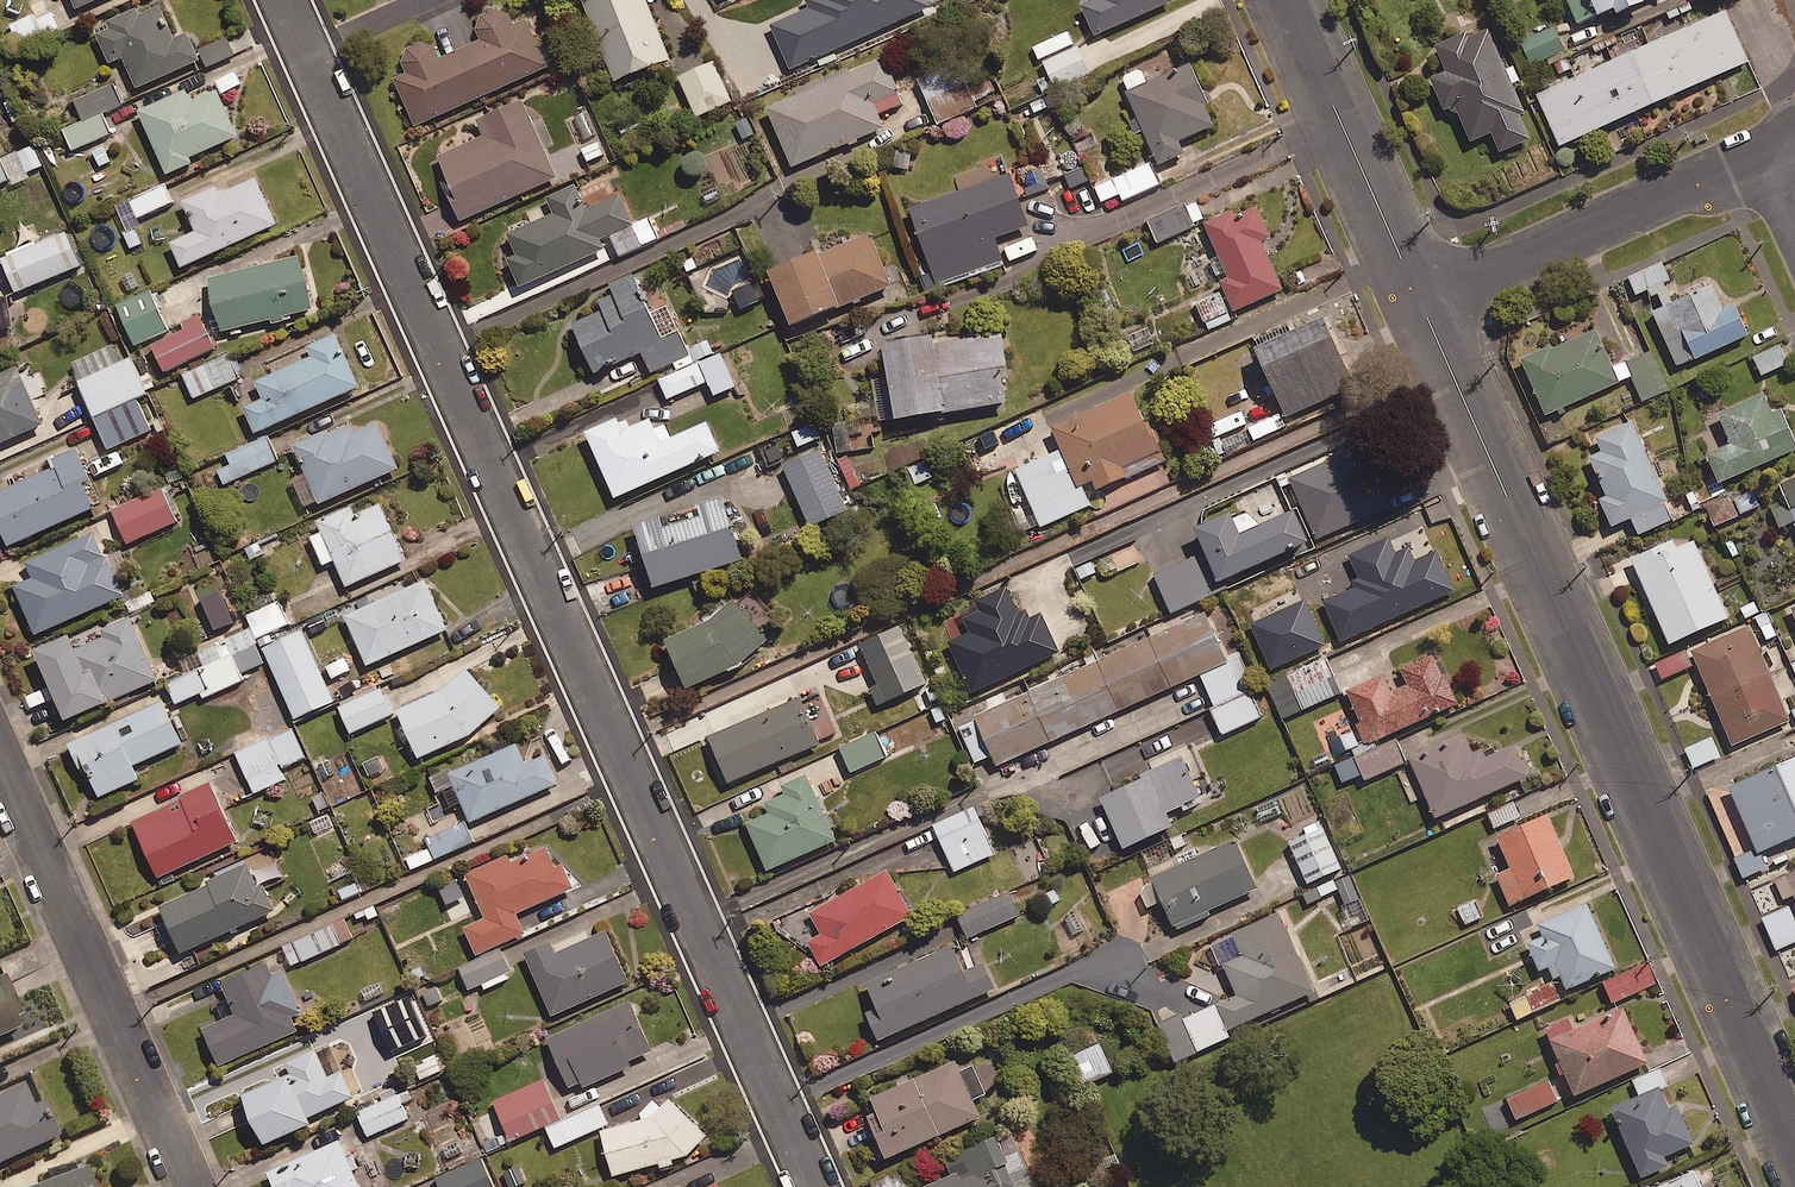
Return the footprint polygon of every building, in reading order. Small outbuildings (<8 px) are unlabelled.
[(80,16),(116,0),(73,0),(80,16)] [(612,79),(669,56),(646,0),(580,0),(612,79)] [(1103,5),(1088,12),(1100,41),(1179,7),(1175,0),(1101,0),(1103,5)] [(1592,19),(1608,11),(1610,16),(1639,4),(1637,0),(1583,0),(1592,19)] [(392,76),(413,123),(545,64),(523,16),(511,22),(507,12),(494,6),(479,13),(474,27),(478,36),(437,55),(432,44),(418,40),(404,46),(399,60),(403,71),(392,76)] [(35,19),(31,10),(8,19),(20,48),(62,31),(53,11),(35,19)] [(1722,10),(1531,96),(1555,148),(1746,62),(1722,10)] [(143,22),(140,15),(111,28),(114,34),(100,41),(113,69),(126,63),(140,94),(204,66),(191,39),(178,45),(163,12),(143,22)] [(1563,50),(1552,24),(1518,38),(1529,65),(1563,50)] [(1462,31),(1429,45),(1441,73),(1426,79),(1439,111),(1451,106),(1466,141),(1487,132),(1497,153),(1527,140),(1516,115),(1520,113),(1484,29),(1465,37),(1462,31)] [(234,55),(228,38),(200,49),(207,66),(234,55)] [(1094,71),(1081,43),(1035,64),(1048,92),(1094,71)] [(898,89),(882,51),(794,89),(795,91),(764,104),(789,163),(883,123),(872,100),(898,89)] [(1178,138),(1213,122),(1203,102),(1207,100),(1188,59),(1124,88),(1157,161),(1183,149),(1178,138)] [(733,100),(716,60),(680,76),(698,116),(733,100)] [(1002,96),(988,65),(926,93),(940,123),(1002,96)] [(113,83),(76,99),(85,120),(64,129),(73,149),(111,133),(102,112),(122,103),(113,83)] [(555,176),(520,96),(473,117),(480,133),(434,153),(451,191),(447,192),(458,219),(555,176)] [(241,142),(221,97),(195,109),(189,97),(142,118),(171,181),(197,170),(194,164),(241,142)] [(602,139),(580,148),(587,165),(609,156),(602,139)] [(104,141),(89,149),(100,169),(115,161),(104,141)] [(11,184),(32,177),(29,171),(43,165),(34,144),(0,159),(0,189),(11,184)] [(1163,184),(1153,161),(1095,186),(1102,201),(1121,193),(1124,200),(1163,184)] [(1007,170),(906,204),(934,285),(1003,262),(994,234),(1025,223),(1007,170)] [(584,205),(573,180),(543,194),(550,210),(504,230),(513,251),(503,255),(516,283),(601,246),(597,235),(629,221),(616,191),(584,205)] [(174,202),(166,184),(131,200),(139,217),(174,202)] [(281,231),(260,185),(224,202),(220,193),(186,209),(199,237),(173,249),(185,275),(281,231)] [(1193,222),(1204,217),(1197,202),(1151,222),(1159,241),(1195,226),(1193,222)] [(1231,207),(1202,220),(1226,274),(1218,278),(1232,308),(1281,286),(1259,238),(1267,234),(1254,205),(1234,214),(1231,207)] [(649,219),(613,235),(623,256),(659,240),(649,219)] [(813,244),(762,265),(786,321),(836,300),(837,304),(889,282),(866,228),(815,250),(813,244)] [(79,265),(67,234),(44,243),(37,252),(26,250),(5,258),(17,289),(79,265)] [(309,306),(296,252),(205,275),(219,329),(309,306)] [(1660,262),(1626,277),(1635,297),(1669,283),(1660,262)] [(660,340),(629,269),(605,279),(610,291),(595,297),(600,308),(571,321),(592,370),(660,340)] [(1713,282),(1651,308),(1675,363),(1748,332),(1734,300),(1723,305),(1713,282)] [(168,330),(152,291),(119,305),(136,344),(168,330)] [(1353,383),(1320,311),(1251,343),(1284,415),(1353,383)] [(219,346),(207,320),(154,344),(166,370),(219,346)] [(1549,342),(1519,355),(1544,411),(1618,379),(1594,326),(1550,346),(1549,342)] [(927,329),(876,337),(882,374),(868,376),(876,420),(1003,398),(999,373),(1005,372),(998,330),(929,341),(927,329)] [(357,384),(333,330),(304,343),(309,353),(252,379),(260,396),(239,406),(252,433),(357,384)] [(115,340),(69,360),(108,451),(154,431),(139,396),(146,393),(130,356),(123,359),(115,340)] [(1779,342),(1752,355),(1761,373),(1787,360),(1779,342)] [(1651,348),(1624,359),(1641,399),(1668,388),(1651,348)] [(736,386),(722,353),(661,379),(669,398),(710,381),(715,395),(736,386)] [(239,378),(229,354),(184,374),(194,397),(239,378)] [(20,367),(0,376),(0,445),(46,424),(20,367)] [(1142,419),(1128,388),(1048,423),(1075,484),(1090,478),(1093,486),(1124,472),(1120,464),(1159,447),(1146,417),(1142,419)] [(1716,409),(1729,439),(1705,450),(1717,479),(1794,446),(1794,438),(1780,404),(1771,409),(1762,389),(1716,409)] [(718,448),(704,418),(668,434),(662,421),(652,425),(647,414),(620,426),(614,412),(580,428),(610,496),(718,448)] [(1630,417),(1594,434),(1600,447),(1587,453),(1605,492),(1598,495),(1610,523),(1667,497),(1630,417)] [(395,466),(374,419),(352,429),(349,421),(323,433),(322,429),(290,443),(316,501),(395,466)] [(825,435),(820,421),(794,432),(800,446),(825,435)] [(227,454),(232,464),(217,471),(223,485),(279,459),(268,435),(227,454)] [(1391,506),(1364,444),(1290,476),(1317,539),(1391,506)] [(72,446),(49,457),(52,464),(0,487),(0,534),(4,541),(89,504),(78,479),(85,476),(72,446)] [(850,509),(827,450),(786,465),(809,525),(850,509)] [(935,476),(928,460),(907,469),(914,484),(935,476)] [(1778,480),(1794,520),(1794,473),(1778,480)] [(179,521),(165,488),(115,510),(129,542),(179,521)] [(655,514),(630,521),(649,584),(740,557),(721,492),(694,500),(697,512),(658,524),(655,514)] [(1732,518),(1724,499),(1707,507),(1715,526),(1732,518)] [(404,558),(379,500),(352,512),(348,503),(313,519),(318,530),(307,535),(320,564),(331,559),(343,586),(404,558)] [(1227,506),(1191,522),(1215,576),(1305,536),(1290,505),(1237,528),(1227,506)] [(100,554),(89,530),(22,560),(29,574),(9,583),(31,632),(120,592),(102,553),(100,554)] [(1672,537),(1630,555),(1668,642),(1728,616),(1694,537),(1676,545),(1672,537)] [(1403,548),(1350,572),(1364,603),(1359,606),(1368,627),(1441,595),(1427,565),(1413,571),(1403,548)] [(444,627),(422,577),(341,613),(364,663),(444,627)] [(1043,614),(1034,618),(1029,607),(1018,612),(1008,587),(963,605),(974,633),(955,641),(975,691),(1061,657),(1043,614)] [(250,632),(256,645),(294,628),(277,591),(240,608),(250,632)] [(705,617),(661,636),(683,684),(734,662),(765,636),(730,595),(705,617)] [(1368,629),(1358,608),(1347,613),(1352,624),(1336,631),(1340,641),(1368,629)] [(1226,660),(1203,609),(972,713),(995,764),(1226,660)] [(156,678),(126,613),(95,627),(99,634),(71,647),(63,630),(28,646),(59,716),(101,698),(102,702),(156,678)] [(1748,623),(1690,648),(1731,743),(1789,718),(1748,623)] [(927,684),(903,625),(862,642),(879,682),(873,685),(881,703),(927,684)] [(334,701),(303,631),(265,647),(296,718),(334,701)] [(256,645),(250,632),(163,671),(177,703),(201,692),(203,698),(244,680),(241,673),(264,662),(256,645)] [(1304,645),(1313,664),(1331,656),(1323,637),(1304,645)] [(1785,652),(1794,673),(1794,650),(1794,647),(1785,652)] [(1440,672),(1432,651),(1399,666),(1406,683),(1390,690),(1382,671),(1345,687),(1367,739),(1457,700),(1444,670),(1440,672)] [(1691,666),(1684,651),(1654,665),(1661,679),(1691,666)] [(350,653),(325,665),(333,681),(357,669),(350,653)] [(1329,659),(1290,675),(1304,708),(1343,692),(1329,659)] [(498,705),(463,666),(439,686),(393,707),(415,756),(467,732),(498,705)] [(374,682),(369,670),(344,681),(350,693),(374,682)] [(393,714),(380,686),(340,705),(353,732),(393,714)] [(817,741),(797,694),(705,733),(725,780),(817,741)] [(179,742),(160,700),(65,742),(76,767),(80,765),(95,796),(137,777),(131,764),(179,742)] [(1787,708),(1794,726),(1794,725),(1794,704),(1787,708)] [(306,757),(294,729),(238,753),(255,792),(285,779),(280,768),(306,757)] [(1329,740),(1335,755),(1359,746),(1353,731),(1329,740)] [(1470,750),(1462,731),(1407,755),(1434,815),(1528,773),(1514,741),(1484,754),(1480,745),(1470,750)] [(887,756),(876,733),(843,748),(853,772),(887,756)] [(1719,757),(1711,737),(1684,748),(1693,768),(1719,757)] [(1407,762),(1397,739),(1337,764),(1344,782),(1364,773),(1367,779),(1407,762)] [(554,782),(541,753),(522,761),(513,741),(445,771),(467,820),(554,782)] [(365,790),(347,752),(326,762),(343,800),(365,790)] [(1727,783),(1756,851),(1794,834),(1794,754),(1727,783)] [(832,838),(803,771),(777,782),(781,792),(762,801),(767,811),(744,821),(764,867),(832,838)] [(1148,773),(1097,796),(1121,846),(1171,823),(1148,773)] [(234,838),(206,781),(127,819),(155,876),(234,838)] [(1521,815),(1515,802),(1490,814),(1497,827),(1521,815)] [(996,853),(976,807),(936,825),(956,870),(996,853)] [(1575,875),(1547,812),(1495,835),(1509,866),(1494,873),(1509,905),(1575,875)] [(1344,868),(1320,815),(1304,823),(1312,841),(1295,849),(1310,883),(1344,868)] [(477,840),(468,820),(403,849),(411,869),(477,840)] [(1256,886),(1234,837),(1149,875),(1171,924),(1256,886)] [(552,865),(543,845),(508,861),(504,853),(462,872),(482,916),(460,925),(473,954),(523,931),(514,912),(571,886),(560,862),(552,865)] [(1764,869),(1756,851),(1733,860),(1741,879),(1764,869)] [(254,884),(243,861),(203,879),(204,883),(156,904),(176,950),(271,908),(259,882),(254,884)] [(909,913),(884,868),(806,911),(818,932),(805,939),(819,963),(909,913)] [(1774,878),(1783,898),(1792,894),(1794,899),(1794,869),(1774,878)] [(1022,914),(1012,892),(959,915),(969,937),(1022,914)] [(1477,899),(1445,911),(1450,926),(1468,919),(1469,923),(1484,918),(1477,899)] [(1615,966),(1585,899),(1535,921),(1541,934),(1525,941),(1537,969),(1554,961),(1565,987),(1615,966)] [(1313,989),(1278,909),(1232,930),(1242,953),(1222,962),(1237,994),(1217,1003),(1227,1027),(1313,989)] [(1531,926),(1524,911),(1489,926),(1495,942),(1531,926)] [(353,937),(343,916),(280,944),(290,966),(353,937)] [(626,979),(603,928),(552,951),(547,940),(521,952),(549,1013),(626,979)] [(961,969),(950,943),(863,981),(874,1007),(864,1011),(876,1037),(993,986),(981,960),(961,969)] [(513,977),(501,950),(461,967),(473,994),(513,977)] [(269,973),(264,961),(218,981),(231,1012),(199,1026),(215,1063),(294,1029),(288,1015),(297,1011),(279,969),(269,973)] [(1662,981),(1654,961),(1606,982),(1614,1002),(1662,981)] [(0,976),(0,1033),(16,1026),(11,1016),(17,1013),(0,976)] [(435,983),(419,991),(430,1011),(445,1003),(435,983)] [(1553,983),(1527,995),(1534,1011),(1560,1000),(1553,983)] [(650,1048),(627,998),(543,1036),(566,1086),(578,1081),(580,1086),(628,1064),(625,1060),(650,1048)] [(1648,1061),(1622,1004),(1548,1037),(1574,1094),(1648,1061)] [(1204,1046),(1174,1010),(1158,1024),(1188,1059),(1204,1046)] [(1216,1010),(1193,1021),(1205,1046),(1228,1035),(1216,1010)] [(1113,1073),(1102,1043),(1076,1054),(1087,1083),(1113,1073)] [(285,1071),(237,1093),(260,1142),(306,1121),(304,1116),(350,1094),(339,1068),(326,1074),(313,1046),(281,1061),(285,1071)] [(978,1114),(953,1058),(867,1095),(882,1130),(873,1134),(882,1156),(978,1114)] [(1558,1101),(1549,1082),(1510,1100),(1519,1119),(1558,1101)] [(39,1100),(27,1105),(18,1084),(0,1092),(0,1160),(55,1135),(39,1100)] [(1668,1106),(1658,1085),(1610,1106),(1640,1175),(1667,1163),(1663,1154),(1693,1141),(1676,1103),(1668,1106)] [(409,1118),(395,1087),(380,1094),(383,1101),(358,1112),(369,1136),(409,1118)] [(705,1133),(666,1097),(649,1115),(598,1129),(610,1174),(685,1154),(705,1133)] [(1007,1126),(942,1154),(949,1172),(916,1186),(1034,1186),(1007,1126)] [(336,1139),(264,1171),(271,1186),(358,1186),(336,1139)] [(483,1158),(439,1178),(443,1186),(496,1186),(483,1158)] [(83,1166),(26,1186),(91,1186),(83,1166)] [(1692,1169),(1652,1186),(1700,1186),(1692,1169)]
